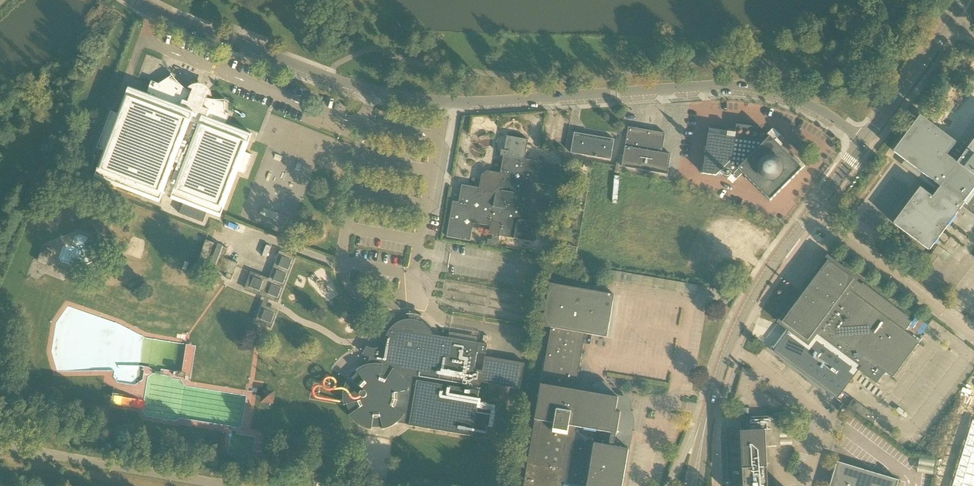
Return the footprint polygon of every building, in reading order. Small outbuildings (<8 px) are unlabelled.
[(172,74),(171,74),(172,76),(160,84),(152,81),(147,94),(176,105),(183,87),(180,84),(177,81),(174,77),(172,74)] [(196,95),(195,94),(189,91),(183,87),(176,105),(147,94),(129,87),(126,96),(119,114),(111,111),(97,148),(105,151),(98,169),(94,178),(160,203),(163,194),(172,197),(171,199),(220,218),(224,208),(238,172),(246,175),(253,155),(246,152),(249,143),(252,134),(226,124),(197,113),(203,97),(204,92),(198,90),(196,95)] [(208,99),(203,97),(197,113),(226,124),(230,114),(226,113),(225,100),(226,100),(220,100),(214,100),(208,99)] [(952,98),(953,107),(964,106),(964,98),(952,98)] [(967,151),(966,150),(957,163),(947,155),(952,149),(951,149),(956,143),(920,116),(894,152),(928,177),(928,178),(940,187),(933,197),(927,192),(926,193),(920,188),(894,223),(929,250),(955,216),(964,204),(973,211),(973,141),(967,151)] [(629,127),(622,167),(668,175),(671,154),(662,153),(666,133),(629,127)] [(736,133),(710,129),(703,174),(716,176),(725,168),(727,170),(723,174),(728,179),(732,175),(737,179),(743,173),(770,201),(803,169),(770,136),(765,142),(735,138),(736,133)] [(574,132),(571,153),(611,160),(615,139),(574,132)] [(471,241),(474,223),(491,226),(489,234),(534,242),(540,207),(551,209),(553,200),(533,196),(535,183),(555,187),(559,165),(544,163),(545,160),(539,159),(538,162),(525,159),(529,140),(507,136),(505,150),(502,150),(501,156),(504,156),(501,173),(489,171),(488,173),(484,176),(482,176),(479,188),(462,185),(459,202),(453,201),(447,237),(471,241)] [(246,208),(278,219),(275,227),(291,232),(313,162),(266,146),(246,208)] [(182,213),(195,216),(196,210),(183,207),(182,213)] [(227,273),(226,278),(232,280),(238,263),(225,258),(228,248),(206,240),(196,267),(218,275),(220,270),(227,273)] [(290,269),(295,257),(284,253),(280,266),(290,269)] [(837,267),(828,260),(822,269),(821,269),(782,322),(813,345),(820,335),(861,366),(858,370),(870,379),(878,367),(893,378),(920,342),(905,331),(912,322),(853,278),(853,279),(851,278),(852,277),(837,266),(837,267)] [(275,279),(284,283),(288,275),(278,270),(275,279)] [(256,273),(250,286),(261,290),(267,277),(256,273)] [(269,293),(280,297),(283,287),(273,283),(269,293)] [(576,390),(585,334),(607,338),(615,295),(550,284),(543,327),(551,328),(524,485),(622,485),(632,431),(631,431),(624,422),(626,421),(627,419),(627,417),(627,415),(627,414),(626,412),(625,411),(624,410),(622,409),(621,409),(620,408),(618,409),(617,409),(618,398),(604,395),(576,390)] [(262,319),(273,323),(278,309),(267,305),(262,319)] [(482,371),(475,369),(479,343),(441,336),(440,340),(435,339),(434,335),(433,334),(432,332),(431,330),(429,327),(427,326),(425,324),(424,323),(422,322),(419,321),(422,313),(419,312),(416,311),(413,311),(409,311),(410,319),(408,319),(405,320),(403,320),(400,322),(397,323),(396,324),(395,325),(393,326),(391,328),(389,330),(388,332),(388,333),(386,337),(386,340),(385,342),(383,344),(381,346),(379,347),(376,348),(374,348),(372,348),(370,357),(369,365),(365,366),(362,367),(359,369),(356,370),(357,371),(358,372),(351,380),(349,379),(350,379),(349,378),(348,379),(347,381),(346,384),(344,388),(344,391),(344,392),(343,395),(343,398),(344,402),(344,405),(345,405),(346,404),(351,414),(350,415),(349,415),(351,418),(353,421),(356,423),(359,425),(362,427),(365,428),(369,429),(372,430),(372,429),(372,427),(383,427),(383,429),(387,428),(391,427),(394,425),(397,423),(399,421),(410,423),(409,425),(409,426),(484,439),(490,402),(478,400),(479,397),(481,397),(483,397),(484,397),(485,396),(486,395),(486,394),(487,392),(487,390),(487,389),(486,388),(485,387),(483,386),(472,384),(473,381),(520,389),(525,363),(485,356),(482,371)] [(187,344),(182,372),(179,372),(178,376),(184,377),(184,376),(191,377),(196,346),(187,344)] [(797,356),(790,364),(842,402),(848,393),(797,356)] [(262,390),(262,403),(275,403),(276,390),(262,390)] [(854,399),(848,407),(872,426),(878,418),(854,399)] [(768,485),(774,485),(773,477),(768,478),(766,447),(781,446),(779,416),(745,417),(746,431),(741,432),(743,484),(738,484),(738,485),(768,485)] [(877,425),(890,434),(895,426),(883,417),(877,425)] [(952,485),(973,485),(973,420),(973,419),(952,485)] [(899,480),(837,462),(830,485),(897,485),(899,480)]
